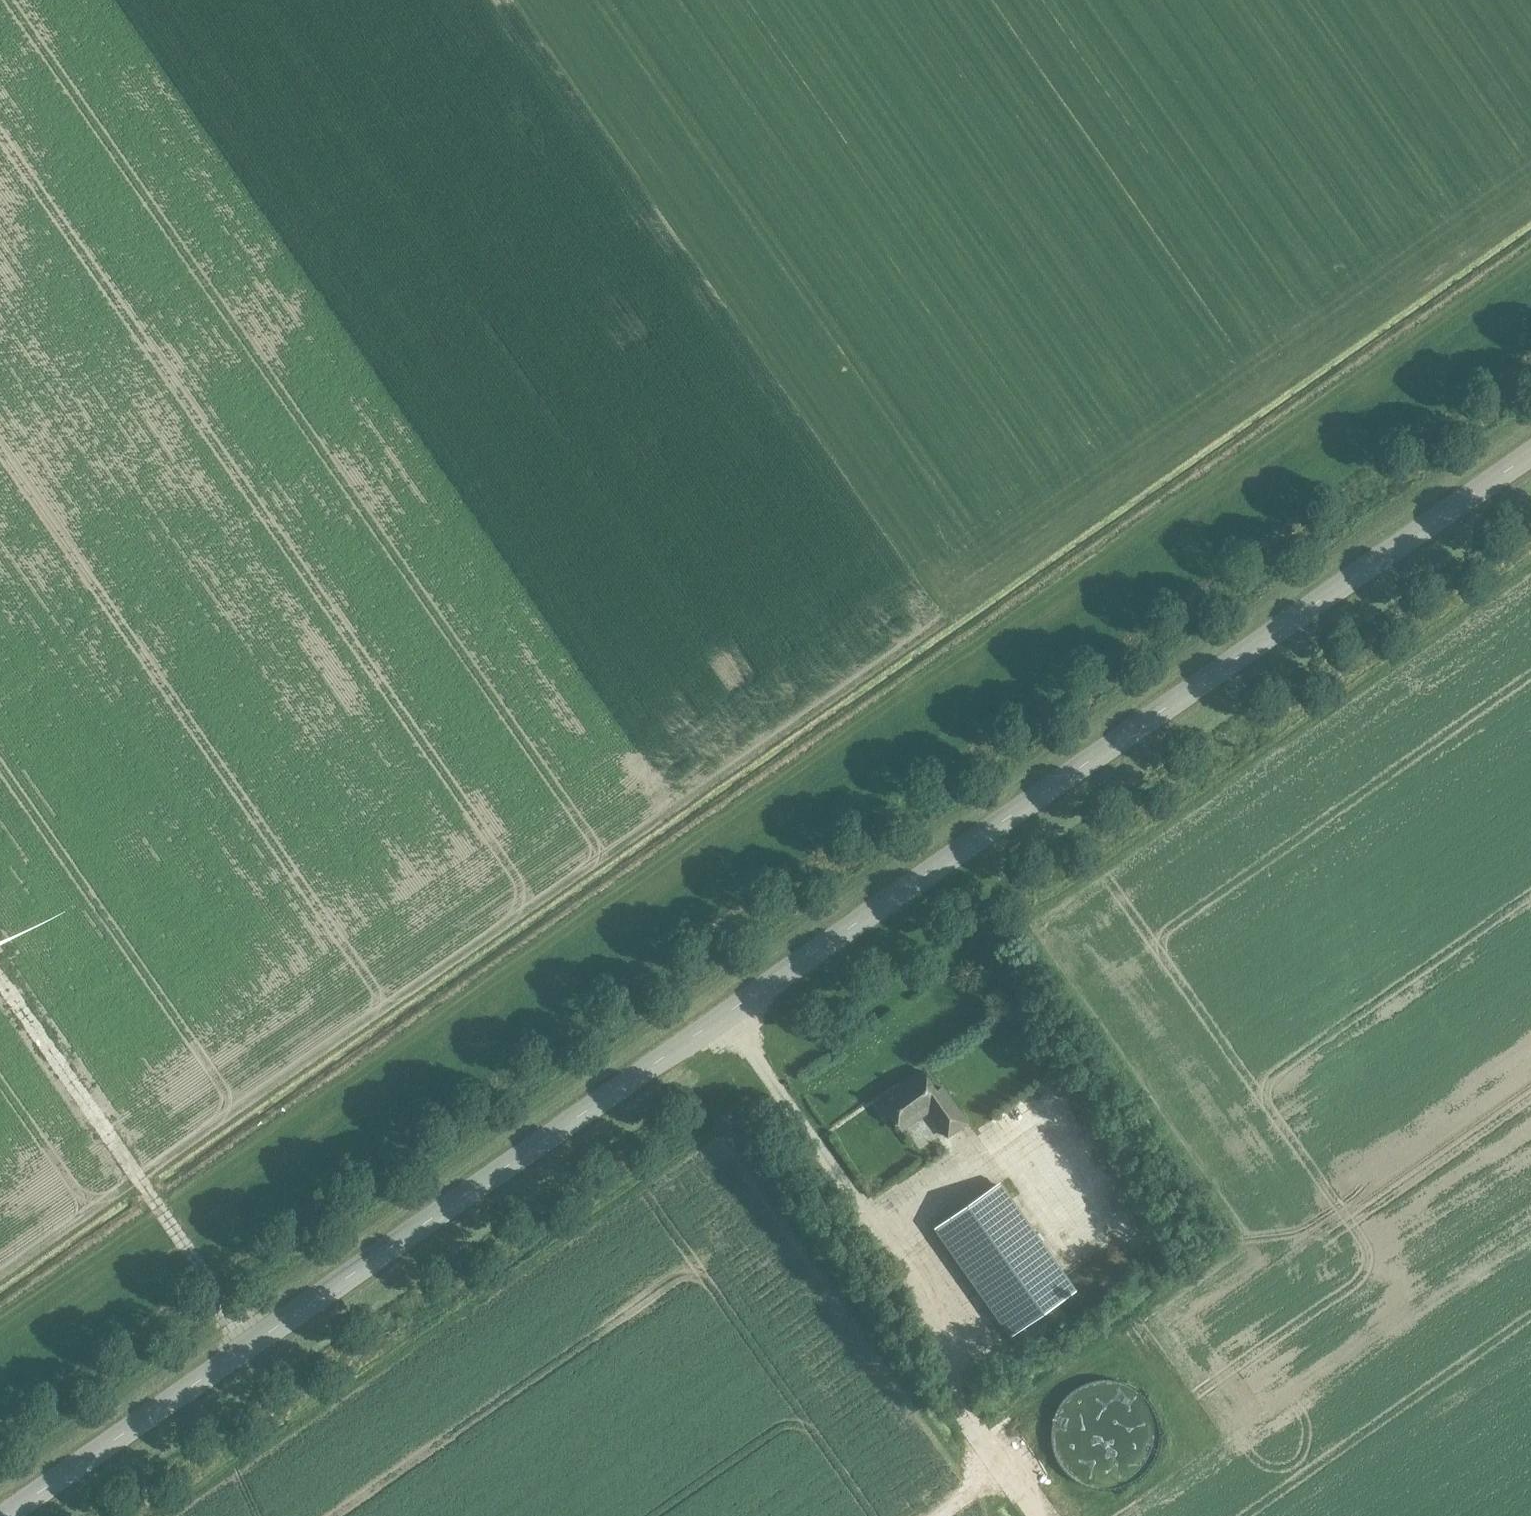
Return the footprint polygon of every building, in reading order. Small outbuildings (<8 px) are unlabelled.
[(894,1089),(874,1103),(885,1119),(891,1115),(900,1127),(920,1113),(923,1116),(930,1111),(935,1118),(935,1119),(948,1137),(967,1123),(942,1088),(936,1092),(921,1071),(901,1085),(902,1086),(895,1091),(894,1089)] [(998,1185),(937,1227),(1011,1333),(1072,1291),(998,1185)] [(1075,1235),(1051,1245),(1061,1271),(1086,1260),(1075,1235)]
